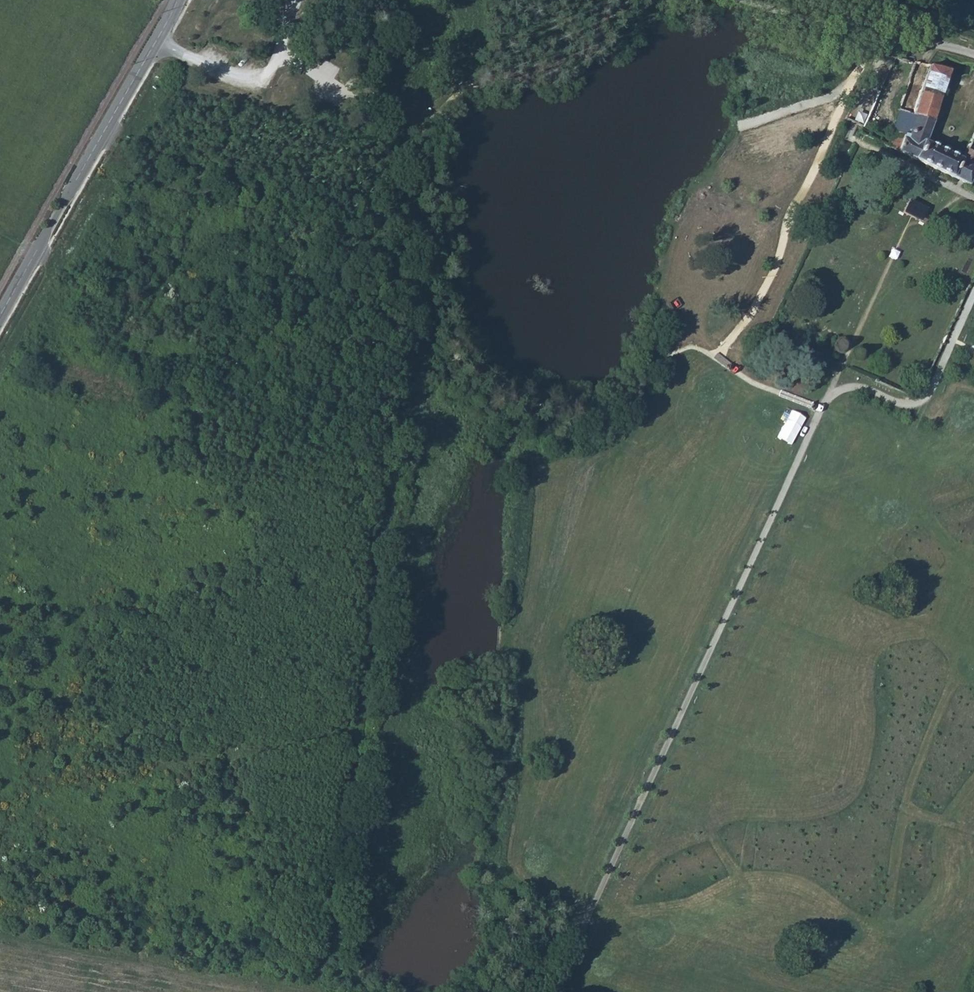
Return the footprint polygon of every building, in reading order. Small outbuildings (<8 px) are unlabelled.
[(893,59),(889,69),(909,76),(912,66),(893,59)] [(859,135),(968,188),(973,176),(973,135),(960,162),(925,145),(926,144),(948,77),(949,73),(930,69),(913,63),(912,66),(909,76),(897,112),(899,113),(890,141),(861,129),(859,135)]
